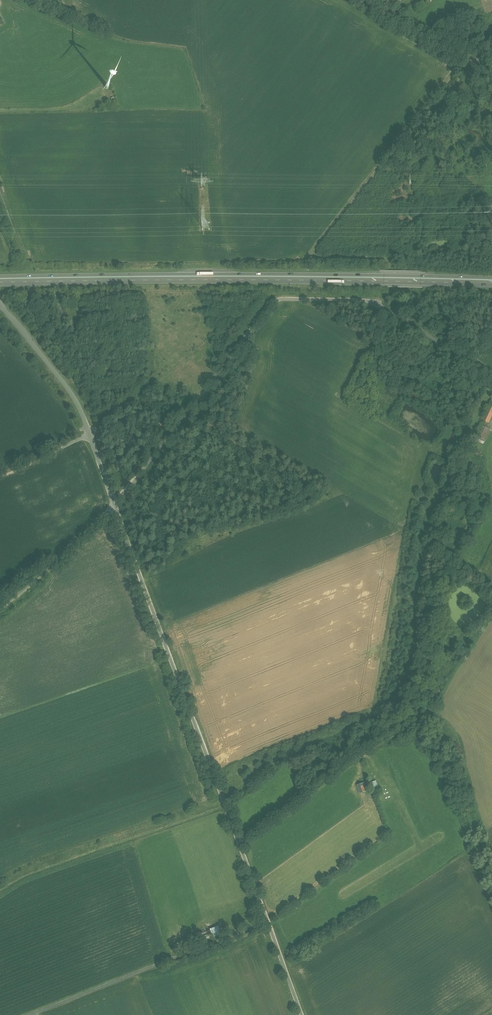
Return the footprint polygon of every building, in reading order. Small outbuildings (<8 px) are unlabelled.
[(489,423),(491,415),(491,400),(483,421),(489,423)] [(482,422),(475,436),(485,441),(491,429),(483,426),(484,423),(482,422)] [(376,781),(370,782),(372,789),(378,787),(376,781)] [(367,782),(357,785),(360,793),(370,790),(367,782)] [(218,926),(210,929),(212,933),(214,938),(221,935),(218,926)] [(214,938),(212,933),(197,938),(199,943),(214,938)] [(193,936),(181,941),(184,948),(196,943),(193,936)]
